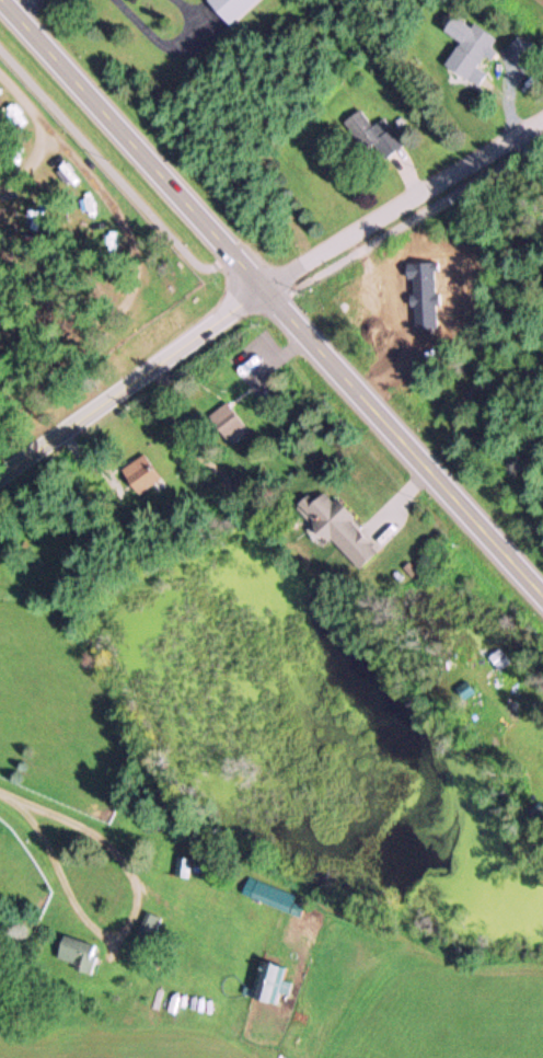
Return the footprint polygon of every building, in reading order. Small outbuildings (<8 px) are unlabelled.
[(204,0),(227,26),(256,0),(204,0)] [(466,79),(493,39),(453,13),(442,29),(459,41),(444,64),(466,79)] [(384,116),(370,125),(359,109),(342,119),(371,164),(402,144),(384,116)] [(228,439),(245,425),(225,401),(208,415),(228,439)] [(137,494),(161,477),(143,453),(120,469),(137,494)] [(329,537),(359,568),(379,549),(333,500),(332,501),(323,491),(313,500),(307,494),(295,506),(327,539),(329,537)] [(510,661),(499,648),(488,657),(499,670),(510,661)] [(295,893),(256,880),(250,898),(289,911),(295,893)] [(98,948),(65,935),(55,960),(89,973),(98,948)] [(282,978),(286,965),(261,958),(251,994),(277,1002),(280,990),(288,993),(292,981),(282,978)]
